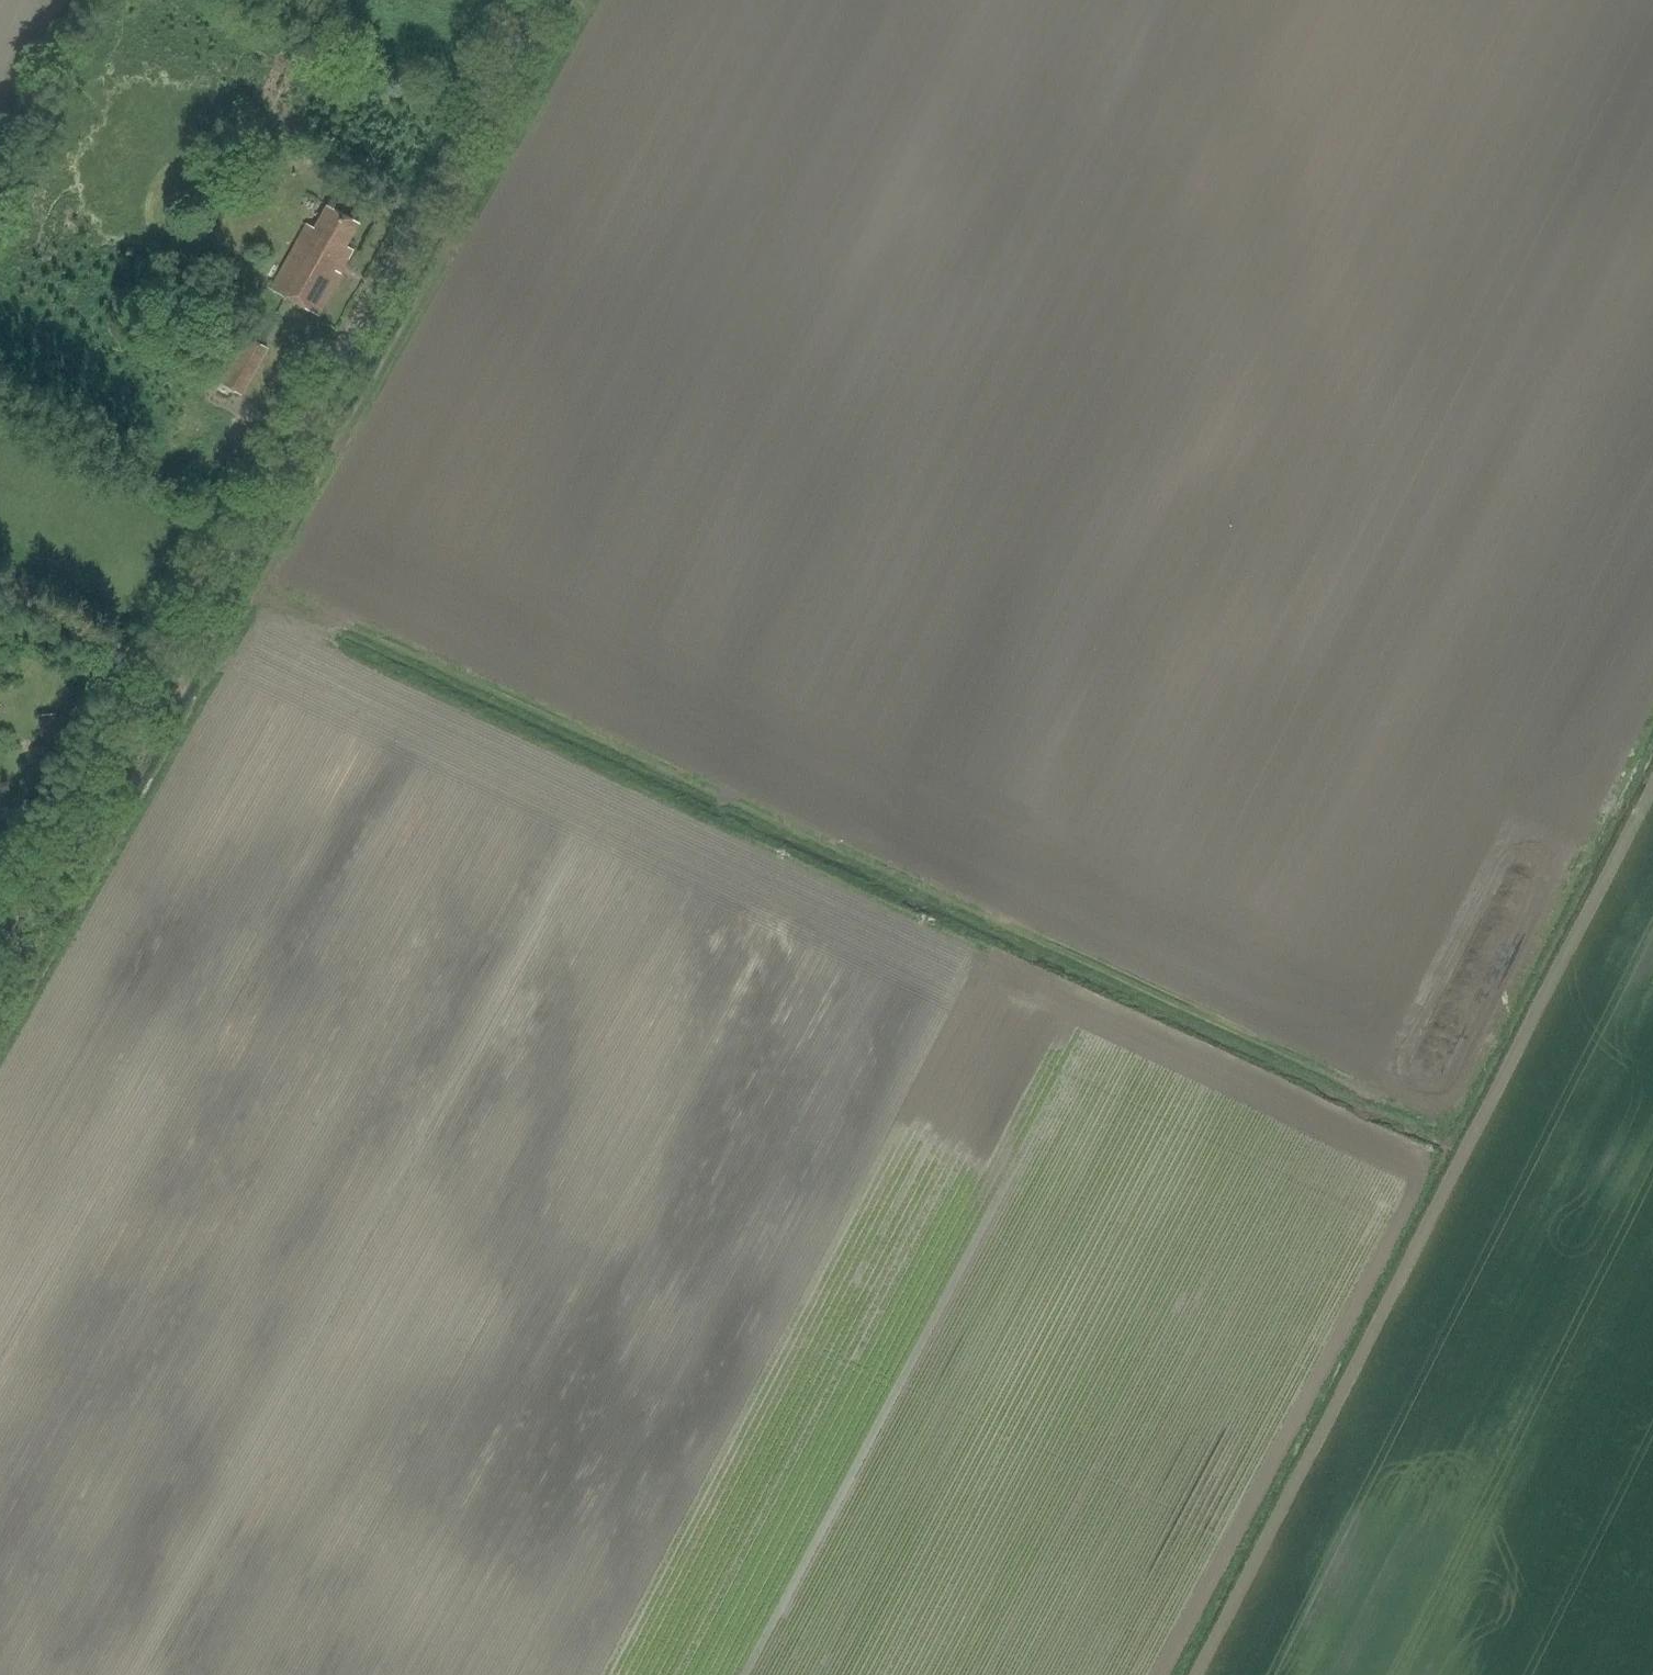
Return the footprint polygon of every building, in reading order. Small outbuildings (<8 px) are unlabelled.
[(347,259),(354,247),(346,243),(358,221),(326,204),(314,226),(305,221),(270,286),(320,313),(349,260),(347,259)] [(241,395),(267,348),(236,330),(210,377),(241,395)]
